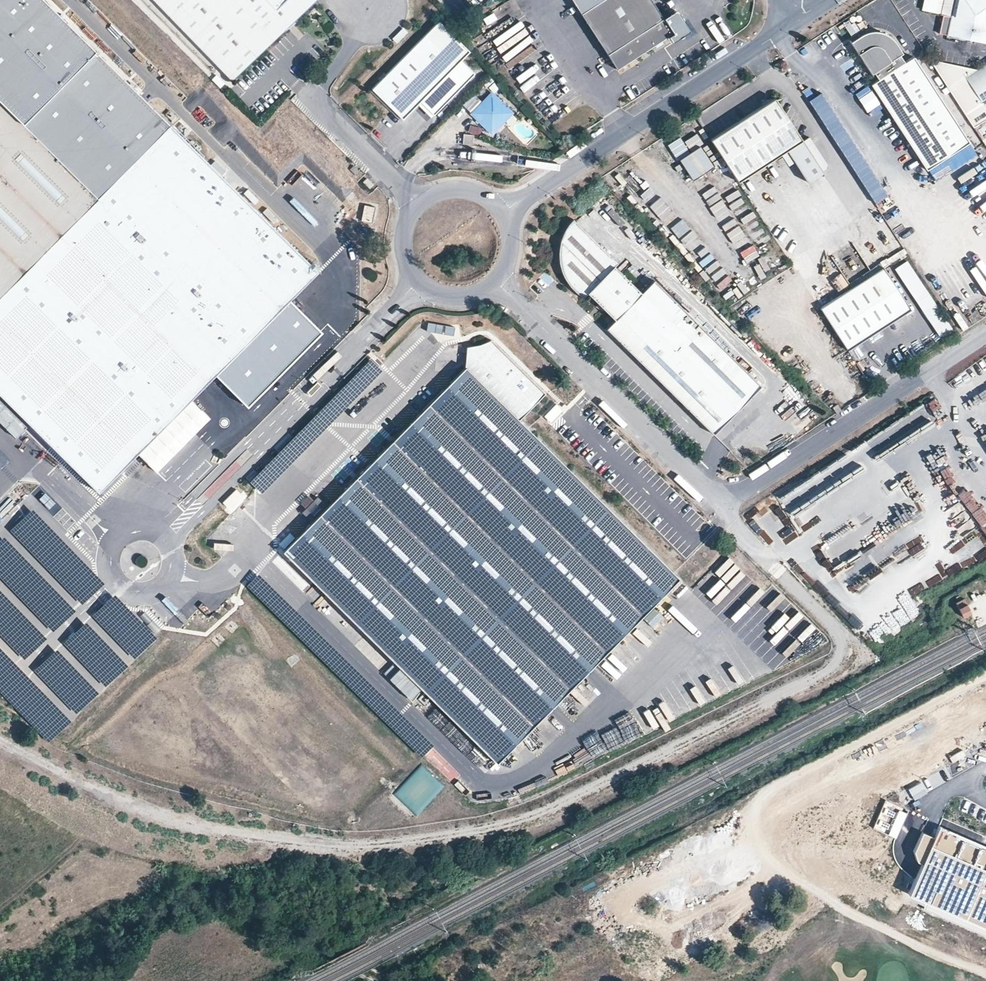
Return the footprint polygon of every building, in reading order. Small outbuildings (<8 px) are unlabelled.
[(171,128),(42,0),(0,0),(0,102),(98,201),(171,128)] [(319,0),(158,0),(234,80),(319,0)] [(605,0),(572,0),(582,15),(605,0)] [(582,15),(618,70),(670,37),(674,35),(665,21),(651,0),(605,0),(582,15)] [(945,0),(925,0),(923,9),(942,13),(945,0)] [(939,32),(946,34),(985,43),(985,0),(945,0),(942,13),(942,14),(943,14),(939,32)] [(679,12),(665,21),(674,35),(670,37),(674,43),(691,32),(679,12)] [(438,24),(372,89),(403,119),(468,53),(438,24)] [(928,167),(970,140),(915,55),(907,61),(902,54),(905,52),(897,39),(890,37),(884,35),(876,35),(870,36),(863,39),(855,43),(875,73),(877,72),(882,79),(875,83),(928,167)] [(965,76),(981,102),(985,99),(985,63),(976,69),(965,76)] [(968,67),(965,76),(976,69),(968,67)] [(220,74),(216,78),(224,86),(228,82),(220,74)] [(807,96),(871,203),(884,195),(819,89),(807,96)] [(473,114),(488,129),(489,130),(495,127),(506,115),(509,109),(493,94),(473,114)] [(777,97),(712,139),(739,181),(789,151),(809,183),(828,170),(829,165),(811,137),(805,141),(777,97)] [(98,495),(318,275),(171,128),(98,201),(0,102),(0,397),(98,495)] [(514,114),(509,109),(506,115),(495,127),(489,130),(494,134),(514,114)] [(476,135),(466,134),(465,144),(475,145),(476,135)] [(702,147),(681,160),(694,180),(715,168),(702,147)] [(714,178),(719,190),(732,184),(727,172),(714,178)] [(366,179),(363,182),(369,189),(373,185),(366,179)] [(886,219),(896,210),(891,204),(881,213),(886,219)] [(364,206),(363,223),(374,224),(376,207),(364,206)] [(977,213),(985,227),(985,207),(977,213)] [(574,291),(583,299),(589,293),(616,320),(607,329),(714,434),(762,387),(655,281),(642,294),(614,267),(618,263),(575,221),(573,223),(568,230),(563,241),(561,249),(561,262),(563,273),(567,282),(574,291)] [(935,336),(949,327),(924,286),(906,257),(891,266),(935,336)] [(863,274),(866,278),(883,267),(880,263),(863,274)] [(866,278),(821,307),(848,349),(910,308),(883,267),(866,278)] [(303,342),(314,353),(329,337),(334,342),(355,323),(350,318),(352,316),(337,300),(309,327),(313,331),(303,342)] [(423,325),(409,341),(415,346),(429,331),(423,325)] [(520,421),(546,394),(492,340),(479,345),(467,347),(468,365),(286,550),(500,761),(680,579),(520,421)] [(394,355),(399,361),(414,347),(409,341),(394,355)] [(358,372),(367,379),(379,364),(370,357),(358,372)] [(267,405),(251,422),(256,427),(273,411),(267,405)] [(240,433),(224,448),(230,454),(245,439),(240,433)] [(779,487),(769,501),(759,506),(748,521),(758,528),(759,538),(769,537),(763,524),(765,520),(760,511),(773,510),(774,516),(777,518),(785,514),(786,523),(779,533),(784,537),(797,530),(809,524),(820,509),(823,509),(822,504),(840,478),(840,477),(836,471),(837,482),(828,464),(781,487),(779,487)] [(978,525),(985,520),(985,514),(976,499),(965,506),(978,525)] [(33,510),(10,531),(83,604),(105,584),(33,510)] [(970,556),(982,547),(970,530),(958,539),(970,556)] [(0,540),(0,577),(53,632),(75,611),(4,537),(0,540)] [(909,542),(914,552),(925,546),(920,537),(909,542)] [(434,746),(259,575),(248,587),(423,758),(434,746)] [(907,588),(908,594),(921,591),(920,585),(907,588)] [(25,660),(47,639),(0,591),(0,634),(25,660)] [(156,640),(114,596),(92,616),(133,660),(156,640)] [(964,616),(972,612),(964,597),(956,601),(964,616)] [(127,667),(86,623),(64,644),(105,688),(127,667)] [(49,743),(71,722),(0,649),(0,693),(49,743)] [(98,694),(57,650),(35,671),(76,715),(98,694)] [(617,731),(629,737),(634,726),(622,720),(617,731)] [(573,766),(580,761),(576,754),(568,758),(573,766)] [(394,794),(417,814),(443,785),(420,764),(394,794)] [(894,835),(905,809),(884,801),(873,827),(894,835)] [(916,892),(985,928),(985,846),(944,827),(916,892)] [(255,851),(262,853),(264,846),(257,844),(255,851)]
